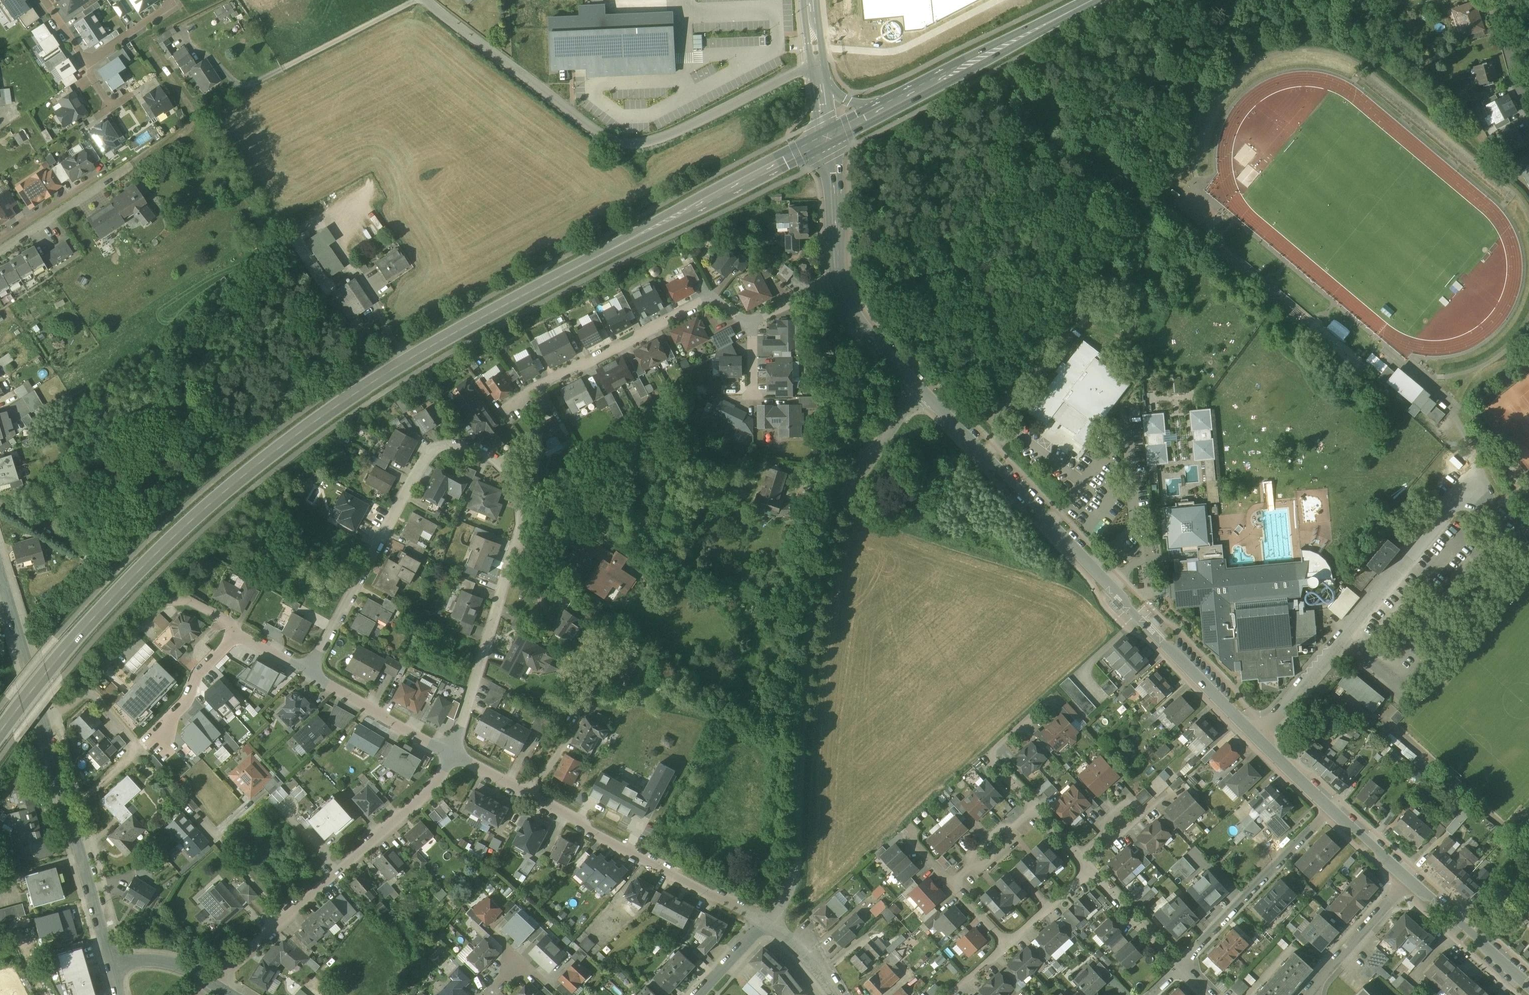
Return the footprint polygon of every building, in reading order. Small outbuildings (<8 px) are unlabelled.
[(26,0),(2,0),(0,1),(14,21),(32,8),(26,0)] [(59,3),(67,15),(77,8),(81,5),(89,0),(64,0),(59,3)] [(81,5),(85,10),(97,2),(100,0),(89,0),(81,5)] [(158,0),(136,0),(132,3),(133,4),(139,13),(158,0)] [(861,26),(902,22),(904,36),(919,35),(986,0),(858,0),(861,26)] [(85,10),(82,12),(86,17),(92,12),(101,7),(100,6),(97,2),(85,10)] [(127,13),(120,2),(117,4),(113,7),(120,18),(127,13)] [(1475,13),(1472,4),(1475,3),(1474,2),(1453,10),(1456,18),(1459,17),(1460,21),(1459,22),(1463,36),(1469,34),(1484,29),(1478,12),(1475,13)] [(229,3),(214,11),(219,20),(234,12),(229,3)] [(579,15),(546,16),(547,28),(548,66),(576,66),(584,66),(584,74),(675,71),(675,58),(674,12),(603,13),(603,4),(579,5),(579,15)] [(86,17),(73,25),(81,37),(96,26),(100,24),(92,12),(86,17)] [(44,24),(31,31),(35,37),(47,29),(44,24)] [(100,24),(96,26),(81,37),(89,48),(101,40),(108,36),(100,24)] [(172,27),(155,38),(158,44),(167,39),(176,34),(172,27)] [(47,29),(35,37),(39,44),(52,36),(47,29)] [(1484,29),(1469,34),(1471,40),(1486,35),(1484,29)] [(108,36),(101,40),(105,45),(120,35),(116,30),(108,36)] [(694,47),(703,46),(702,34),(693,34),(694,47)] [(58,45),(52,36),(39,44),(44,50),(38,54),(44,63),(62,52),(58,46),(58,45)] [(173,47),(167,39),(158,44),(168,58),(172,56),(171,55),(173,53),(170,49),(173,47)] [(173,53),(171,55),(172,56),(176,62),(189,54),(184,46),(173,53)] [(122,48),(107,58),(111,63),(118,58),(119,60),(127,55),(122,48)] [(67,60),(62,52),(44,63),(51,72),(56,69),(63,79),(72,73),(75,71),(68,60),(67,60)] [(189,54),(176,62),(184,74),(191,70),(197,66),(189,54)] [(111,63),(98,71),(105,81),(112,91),(124,83),(117,73),(124,68),(119,60),(118,58),(111,63)] [(197,66),(191,70),(203,88),(209,83),(211,86),(218,81),(205,61),(197,66)] [(1492,62),(1483,64),(1483,65),(1474,67),(1479,86),(1496,82),(1494,73),(1495,72),(1492,62)] [(72,73),(63,79),(61,80),(66,88),(77,81),(72,73)] [(159,88),(153,93),(152,93),(152,92),(152,93),(147,95),(148,96),(144,98),(146,101),(156,116),(156,115),(161,112),(163,111),(164,112),(172,107),(162,92),(159,88)] [(64,91),(54,98),(58,104),(60,103),(59,101),(68,96),(64,91)] [(1468,91),(1457,94),(1459,103),(1471,101),(1468,91)] [(68,96),(59,101),(60,103),(66,112),(58,117),(64,126),(86,113),(74,93),(68,96)] [(1507,96),(1488,106),(1497,123),(1516,113),(1507,96)] [(156,116),(146,101),(141,105),(148,115),(151,120),(156,117),(157,117),(156,115),(156,116)] [(102,125),(101,123),(95,127),(96,129),(90,133),(104,154),(105,153),(112,148),(114,147),(111,142),(117,138),(110,127),(107,122),(102,125)] [(125,139),(115,124),(110,127),(117,138),(111,142),(114,147),(112,148),(114,151),(122,145),(120,142),(125,139)] [(1516,127),(1501,135),(1503,138),(1498,140),(1506,154),(1525,144),(1516,127)] [(47,129),(42,131),(48,141),(52,138),(47,129)] [(22,131),(14,136),(19,144),(27,139),(22,131)] [(91,144),(82,150),(83,150),(92,164),(101,160),(91,144)] [(92,164),(83,150),(72,157),(83,175),(94,168),(92,164)] [(51,164),(57,161),(51,153),(46,157),(51,164)] [(83,175),(72,157),(62,163),(61,164),(70,178),(72,182),(83,175)] [(70,178),(61,164),(62,163),(61,163),(51,169),(52,170),(61,184),(70,178)] [(40,172),(33,177),(33,178),(28,181),(32,188),(29,190),(27,187),(19,192),(30,208),(38,203),(37,202),(45,197),(46,198),(54,193),(53,192),(62,185),(61,184),(52,170),(48,174),(46,172),(42,175),(40,172)] [(137,187),(120,198),(119,196),(110,201),(112,203),(116,209),(122,218),(123,218),(134,210),(137,213),(136,214),(137,216),(138,215),(146,224),(156,216),(145,203),(147,202),(137,187)] [(8,190),(1,195),(4,200),(11,195),(8,190)] [(1,195),(0,196),(0,218),(3,223),(9,220),(9,218),(14,215),(4,200),(1,195)] [(112,203),(88,218),(100,237),(111,230),(103,218),(116,209),(112,203)] [(808,208),(790,208),(790,215),(791,224),(808,223),(807,216),(808,216),(808,208)] [(116,209),(103,218),(111,230),(125,221),(123,218),(122,218),(116,209)] [(808,223),(791,224),(791,231),(791,235),(792,239),(798,238),(809,238),(809,230),(808,230),(808,223)] [(785,224),(776,224),(777,232),(791,231),(791,224),(785,224)] [(344,268),(319,231),(305,241),(330,277),(344,268)] [(791,235),(786,235),(787,251),(799,251),(798,238),(792,239),(791,235)] [(1223,242),(1218,238),(1208,250),(1273,305),(1362,379),(1372,367),(1324,326),(1314,318),(1276,286),(1267,278),(1223,242)] [(73,253),(65,241),(60,244),(68,256),(73,253)] [(68,256),(60,244),(55,248),(63,260),(68,256)] [(33,246),(21,252),(22,254),(31,270),(43,263),(40,258),(33,246)] [(63,260),(55,248),(50,251),(58,263),(63,260)] [(398,249),(376,264),(386,279),(397,271),(397,272),(409,264),(403,256),(403,257),(398,249)] [(58,263),(50,251),(45,254),(53,266),(58,263)] [(736,258),(726,251),(721,257),(718,258),(712,265),(727,277),(735,265),(737,267),(744,258),(739,254),(736,258)] [(31,270),(22,254),(9,260),(10,261),(19,278),(31,271),(31,270)] [(53,266),(45,254),(40,258),(43,263),(47,270),(53,266)] [(744,258),(737,267),(742,271),(749,262),(744,258)] [(10,261),(0,266),(0,272),(7,285),(20,278),(19,278),(10,261)] [(700,280),(691,264),(681,269),(686,278),(687,278),(690,285),(700,280)] [(770,272),(761,264),(752,269),(755,274),(758,272),(763,281),(773,276),(769,273),(770,272)] [(794,273),(785,265),(779,273),(780,274),(788,281),(794,273)] [(763,281),(758,272),(755,274),(743,280),(750,293),(741,298),(748,310),(772,297),(763,281)] [(788,281),(780,274),(776,278),(785,285),(788,281)] [(354,278),(331,294),(349,320),(358,314),(372,305),(354,278)] [(686,278),(679,282),(676,281),(668,285),(676,302),(694,292),(690,285),(687,278),(686,278)] [(665,307),(653,283),(630,295),(643,319),(665,307)] [(632,311),(624,295),(617,299),(624,311),(626,314),(632,311)] [(624,311),(617,314),(613,308),(605,313),(615,333),(632,325),(626,314),(624,311)] [(605,329),(597,313),(589,317),(593,323),(598,332),(605,329)] [(358,314),(349,320),(352,325),(362,319),(358,314)] [(362,319),(352,325),(355,330),(365,324),(362,319)] [(697,319),(671,332),(677,343),(682,340),(687,350),(708,339),(697,319)] [(782,334),(796,334),(796,321),(777,321),(777,328),(778,328),(778,334),(782,334)] [(593,323),(585,327),(586,328),(579,332),(587,348),(602,340),(598,332),(593,323)] [(531,327),(533,334),(545,331),(543,324),(531,327)] [(732,326),(711,337),(718,351),(732,344),(734,343),(731,337),(736,335),(732,326)] [(574,338),(568,327),(562,330),(564,334),(565,333),(569,340),(574,338)] [(564,334),(552,340),(563,360),(567,357),(568,358),(576,354),(569,340),(565,333),(564,334)] [(796,334),(782,334),(782,340),(764,340),(764,352),(796,351),(796,334)] [(552,340),(540,346),(551,367),(559,363),(558,362),(563,360),(552,340)] [(658,340),(646,346),(656,364),(667,359),(667,358),(661,345),(658,340)] [(1084,341),(1066,365),(1063,363),(1056,372),(1059,374),(1029,413),(1046,426),(1052,418),(1057,422),(1051,430),(1054,433),(1060,424),(1077,435),(1074,439),(1083,446),(1130,385),(1099,361),(1103,356),(1084,341)] [(676,358),(667,342),(661,345),(667,358),(667,359),(669,361),(676,358)] [(718,351),(716,352),(716,359),(721,359),(721,358),(732,358),(732,344),(718,351)] [(656,364),(646,346),(635,352),(638,357),(644,370),(645,370),(656,364)] [(0,358),(0,366),(2,368),(9,363),(14,361),(9,353),(0,358)] [(531,356),(517,364),(526,380),(539,373),(531,356)] [(644,370),(638,357),(631,361),(639,377),(646,373),(645,370),(644,370)] [(623,358),(610,364),(621,385),(634,379),(623,358)] [(732,358),(721,358),(721,359),(722,376),(741,376),(741,358),(732,358)] [(13,369),(9,363),(2,368),(5,374),(13,369)] [(489,379),(501,370),(497,364),(484,373),(489,379)] [(610,364),(598,371),(609,392),(621,385),(610,364)] [(792,377),(792,364),(787,364),(768,364),(768,370),(767,371),(767,377),(792,377)] [(1388,367),(1377,380),(1387,388),(1390,384),(1397,375),(1388,367)] [(508,372),(513,380),(514,380),(518,376),(513,369),(508,372)] [(488,382),(485,384),(491,393),(497,401),(513,389),(510,385),(503,375),(501,372),(488,382)] [(513,380),(508,372),(503,375),(510,385),(515,381),(514,380),(513,380)] [(1435,404),(1398,373),(1397,375),(1390,384),(1427,414),(1434,405),(1435,404)] [(484,377),(476,382),(487,397),(491,393),(485,384),(488,382),(484,377)] [(792,390),(792,377),(767,377),(767,384),(769,385),(769,390),(787,390),(792,390)] [(649,395),(640,379),(633,383),(641,399),(649,395)] [(510,440),(467,380),(458,387),(461,393),(450,400),(459,412),(462,410),(471,421),(469,422),(479,437),(486,433),(493,444),(495,442),(499,447),(510,440)] [(576,386),(572,388),(571,385),(561,390),(573,413),(580,410),(580,409),(593,401),(582,380),(575,384),(576,386)] [(23,384),(14,390),(19,398),(28,393),(23,384)] [(817,397),(807,397),(808,406),(818,406),(817,397)] [(747,413),(731,406),(731,405),(729,404),(729,403),(724,400),(724,401),(722,400),(718,407),(714,405),(709,414),(739,428),(746,416),(747,413)] [(616,402),(609,405),(617,421),(625,418),(616,402)] [(1446,415),(1434,405),(1427,414),(1426,415),(1438,424),(1446,415)] [(772,406),(759,407),(759,419),(772,419),(772,409),(772,406)] [(800,414),(799,406),(780,406),(780,409),(772,409),(772,418),(772,419),(772,425),(780,425),(780,436),(800,436),(800,424),(803,424),(802,414),(800,414)] [(427,410),(413,419),(418,425),(423,422),(429,431),(445,420),(437,408),(429,413),(427,410)] [(1211,409),(1189,411),(1191,432),(1193,432),(1194,440),(1192,440),(1194,462),(1204,461),(1214,460),(1215,460),(1213,438),(1212,438),(1211,430),(1213,430),(1211,409)] [(4,437),(3,435),(7,434),(6,429),(11,428),(9,420),(7,421),(5,413),(0,415),(0,437),(4,437)] [(1164,413),(1142,415),(1144,436),(1146,436),(1147,444),(1145,444),(1147,466),(1168,464),(1167,443),(1164,443),(1164,434),(1166,434),(1164,413)] [(753,419),(746,416),(739,428),(753,435),(753,419)] [(30,426),(23,417),(19,419),(26,429),(30,426)] [(413,428),(406,418),(400,422),(402,424),(408,431),(413,428)] [(772,419),(759,419),(759,428),(772,427),(772,425),(772,419)] [(557,422),(546,427),(545,425),(540,427),(541,430),(534,433),(542,449),(549,445),(551,447),(559,443),(558,441),(565,437),(557,422)] [(408,431),(402,424),(395,429),(396,431),(390,443),(410,454),(417,441),(406,435),(408,431),(407,431),(408,431)] [(410,454),(390,443),(383,455),(391,459),(404,466),(410,454)] [(523,448),(519,443),(510,450),(513,455),(523,448)] [(523,448),(513,455),(517,460),(526,453),(523,448)] [(391,459),(383,455),(380,453),(377,459),(388,464),(391,459)] [(526,453),(517,460),(520,465),(530,458),(526,453)] [(15,468),(11,455),(0,458),(0,472),(15,468)] [(376,458),(371,455),(367,463),(372,465),(376,458)] [(377,459),(376,458),(372,465),(374,467),(379,469),(380,468),(384,469),(387,464),(388,464),(377,459)] [(1216,481),(1214,460),(1204,461),(1206,482),(1216,481)] [(379,469),(374,467),(366,483),(386,494),(395,479),(382,472),(383,471),(379,469)] [(15,468),(0,472),(0,486),(4,485),(5,485),(19,480),(15,468)] [(431,484),(448,493),(449,490),(458,494),(456,498),(458,499),(465,487),(470,488),(475,476),(477,471),(468,468),(462,478),(457,475),(458,475),(457,474),(455,478),(438,470),(438,471),(439,471),(431,484)] [(769,468),(760,495),(756,494),(752,507),(777,515),(778,513),(781,504),(782,502),(777,500),(786,474),(769,468)] [(470,488),(467,496),(472,498),(478,482),(480,483),(481,479),(475,476),(470,488)] [(542,481),(532,488),(535,493),(545,486),(542,481)] [(1216,481),(1206,482),(1208,503),(1219,502),(1217,481),(1216,481)] [(480,483),(478,482),(472,498),(468,507),(496,519),(502,505),(497,503),(502,491),(480,483)] [(448,493),(431,484),(424,496),(441,505),(448,493)] [(545,486),(535,493),(539,498),(549,491),(545,486)] [(367,506),(343,492),(335,507),(343,511),(338,521),(354,530),(367,506)] [(1194,501),(1188,502),(1188,499),(1185,499),(1181,500),(1181,502),(1175,503),(1176,506),(1163,507),(1164,519),(1161,519),(1163,539),(1166,538),(1167,550),(1180,549),(1180,552),(1197,551),(1198,561),(1223,559),(1222,544),(1214,545),(1213,530),(1211,516),(1208,516),(1207,507),(1207,504),(1195,505),(1194,501)] [(790,503),(781,504),(778,513),(778,516),(791,515),(790,503)] [(442,511),(431,505),(427,513),(438,519),(442,511)] [(439,526),(414,513),(401,537),(410,541),(416,545),(417,544),(426,549),(439,526)] [(496,535),(477,528),(474,535),(476,536),(477,536),(493,542),(496,535)] [(615,555),(584,535),(575,548),(593,559),(594,557),(600,561),(584,585),(605,598),(613,585),(626,594),(636,579),(621,569),(628,559),(617,552),(615,555)] [(493,542),(477,536),(476,536),(472,548),(477,550),(471,565),(489,572),(500,545),(493,542)] [(1388,539),(1367,565),(1377,573),(1379,575),(1400,549),(1388,539)] [(426,549),(417,544),(416,545),(410,541),(407,547),(407,548),(423,556),(426,549)] [(26,542),(12,546),(12,545),(11,545),(16,564),(22,562),(22,559),(30,557),(31,561),(32,561),(34,566),(45,563),(41,550),(40,550),(39,544),(28,547),(26,542)] [(99,554),(90,548),(87,553),(96,559),(99,554)] [(423,556),(407,548),(404,554),(419,562),(423,556)] [(1239,567),(1227,568),(1226,559),(1223,559),(1198,561),(1196,561),(1197,571),(1188,571),(1175,573),(1173,573),(1174,583),(1168,584),(1169,591),(1170,599),(1175,599),(1176,609),(1200,607),(1203,643),(1217,656),(1217,657),(1233,671),(1241,671),(1241,681),(1258,679),(1258,683),(1264,682),(1267,685),(1270,682),(1279,681),(1279,677),(1294,676),(1293,657),(1299,656),(1298,645),(1295,611),(1294,608),(1289,609),(1287,598),(1301,598),(1302,588),(1303,585),(1309,585),(1309,586),(1310,586),(1312,587),(1313,587),(1315,587),(1316,587),(1317,586),(1318,585),(1318,584),(1325,583),(1327,583),(1327,586),(1335,585),(1335,579),(1336,579),(1335,578),(1333,578),(1331,568),(1326,560),(1319,554),(1310,551),(1302,550),(1301,549),(1300,549),(1301,561),(1269,564),(1264,565),(1259,565),(1243,566),(1239,567)] [(398,565),(389,560),(375,586),(395,596),(403,580),(410,583),(420,563),(419,562),(404,554),(398,565)] [(1187,560),(1174,561),(1175,573),(1188,571),(1187,560)] [(1367,565),(1352,583),(1362,591),(1377,573),(1367,565)] [(246,582),(239,578),(233,588),(223,582),(214,597),(227,604),(228,603),(232,606),(232,607),(241,612),(248,600),(254,588),(245,583),(246,582)] [(476,584),(465,579),(462,586),(473,590),(476,584)] [(1347,587),(1329,609),(1342,619),(1360,597),(1347,587)] [(260,591),(254,588),(248,600),(254,603),(260,591)] [(482,599),(462,591),(452,617),(473,624),(482,599)] [(298,603),(288,598),(284,606),(294,611),(298,603)] [(398,605),(387,599),(383,608),(382,609),(393,614),(398,605)] [(383,608),(369,600),(363,610),(365,611),(362,617),(359,615),(352,628),(368,637),(378,618),(388,624),(393,614),(382,609),(383,608)] [(564,615),(553,631),(565,639),(569,634),(574,637),(581,628),(577,625),(580,620),(566,610),(563,613),(564,615)] [(1314,610),(1295,611),(1298,645),(1316,644),(1316,636),(1317,636),(1314,610)] [(311,623),(293,613),(282,632),(281,633),(283,634),(300,643),(311,623)] [(193,618),(180,614),(180,615),(174,621),(171,624),(164,631),(153,642),(162,651),(164,649),(171,655),(176,659),(180,655),(176,651),(182,645),(180,640),(188,642),(194,636),(198,632),(198,631),(205,623),(193,617),(193,618)] [(153,621),(164,631),(171,624),(160,614),(153,621)] [(529,625),(518,616),(512,626),(524,632),(529,625)] [(282,632),(267,623),(261,633),(274,640),(282,636),(283,634),(281,633),(282,632)] [(479,636),(481,625),(474,624),(472,635),(479,636)] [(533,644),(517,636),(507,656),(516,660),(510,673),(518,676),(527,657),(532,660),(543,665),(546,670),(555,665),(555,666),(556,665),(551,654),(550,655),(542,651),(543,650),(533,645),(533,644)] [(1124,637),(1104,656),(1126,680),(1136,670),(1147,661),(1124,637)] [(125,665),(133,673),(154,652),(146,643),(125,665)] [(384,661),(358,647),(358,648),(359,648),(355,656),(354,655),(347,668),(373,682),(384,661)] [(516,660),(507,656),(501,669),(507,673),(508,671),(510,673),(516,660)] [(401,663),(390,657),(383,669),(384,670),(385,669),(395,675),(395,676),(396,676),(401,663)] [(247,667),(237,677),(255,687),(267,665),(256,660),(251,669),(247,667)] [(1147,661),(1136,670),(1141,675),(1151,666),(1147,661)] [(117,704),(139,726),(153,712),(149,709),(176,682),(157,663),(117,704)] [(272,686),(275,687),(286,676),(267,665),(255,687),(268,694),(272,686)] [(1155,670),(1141,684),(1149,693),(1164,680),(1155,670)] [(1384,700),(1349,671),(1340,682),(1375,711),(1384,700)] [(403,678),(397,675),(394,680),(400,683),(403,678)] [(1097,708),(1069,677),(1060,685),(1088,716),(1097,708)] [(1118,688),(1110,679),(1101,687),(1109,696),(1118,688)] [(1164,680),(1149,693),(1152,696),(1142,705),(1147,711),(1148,712),(1150,711),(1158,703),(1173,690),(1164,680)] [(210,686),(232,711),(240,703),(221,681),(217,684),(215,682),(210,686)] [(418,682),(413,690),(414,691),(405,706),(417,713),(423,701),(430,689),(429,689),(418,682)] [(413,690),(401,684),(393,699),(405,706),(414,691),(413,690)] [(506,691),(492,684),(489,690),(491,691),(503,697),(506,691)] [(432,685),(429,689),(430,689),(423,701),(429,704),(437,688),(432,685)] [(1131,685),(1121,693),(1126,699),(1136,690),(1131,685)] [(232,711),(210,686),(205,691),(204,698),(222,719),(232,711)] [(503,697),(491,691),(485,703),(496,709),(503,697)] [(301,698),(298,694),(292,694),(288,698),(287,704),(283,707),(287,712),(281,717),(290,726),(299,718),(299,719),(300,718),(304,721),(317,709),(309,701),(308,702),(303,697),(301,698)] [(589,700),(580,695),(572,711),(580,716),(589,700)] [(1182,696),(1165,712),(1177,725),(1194,710),(1182,696)] [(446,716),(452,704),(439,697),(427,718),(440,726),(446,716)] [(452,704),(446,716),(454,720),(460,704),(455,700),(452,704)] [(354,717),(336,707),(329,721),(341,728),(354,717)] [(1075,720),(1063,707),(1058,711),(1062,716),(1063,715),(1071,724),(1075,720)] [(88,709),(72,724),(72,725),(72,727),(75,730),(77,730),(79,728),(87,736),(85,738),(85,739),(95,730),(102,724),(88,709)] [(1399,709),(1392,717),(1398,722),(1405,715),(1399,709)] [(508,721),(488,710),(476,733),(497,743),(508,721)] [(220,734),(200,711),(190,720),(191,722),(210,743),(220,734)] [(1147,711),(1137,719),(1142,724),(1153,714),(1150,711),(1148,712),(1147,711)] [(1153,714),(1142,724),(1147,730),(1158,720),(1153,714)] [(552,722),(538,715),(532,727),(545,734),(552,722)] [(1071,724),(1063,715),(1062,716),(1052,725),(1067,741),(1071,745),(1076,741),(1076,733),(1077,732),(1071,724)] [(1202,716),(1189,729),(1183,735),(1188,740),(1195,734),(1198,737),(1211,725),(1202,716)] [(317,717),(295,737),(307,751),(315,743),(317,745),(323,739),(322,737),(329,731),(317,717)] [(586,717),(572,744),(589,752),(598,735),(604,739),(609,730),(586,717)] [(528,731),(508,721),(497,743),(517,754),(528,731)] [(210,743),(191,722),(183,730),(185,732),(183,734),(184,736),(182,738),(186,742),(186,743),(188,741),(198,753),(210,743)] [(383,739),(358,724),(347,741),(372,756),(375,753),(376,751),(382,740),(383,739)] [(1067,741),(1052,725),(1042,734),(1050,743),(1057,750),(1067,741)] [(1211,725),(1198,737),(1202,742),(1197,747),(1201,751),(1207,746),(1220,734),(1211,725)] [(1050,743),(1042,734),(1038,729),(1033,734),(1038,739),(1046,747),(1050,743)] [(95,730),(85,739),(93,747),(103,739),(95,730)] [(673,739),(664,734),(661,741),(670,746),(673,739)] [(126,744),(119,735),(110,742),(118,751),(126,744)] [(93,747),(87,752),(88,753),(89,752),(94,757),(90,761),(97,770),(100,767),(101,767),(118,751),(110,742),(105,736),(103,739),(93,747)] [(1335,746),(1344,749),(1347,740),(1339,737),(1335,746)] [(1394,741),(1403,749),(1401,750),(1413,761),(1418,755),(1398,737),(1394,741)] [(1046,747),(1038,739),(1033,744),(1044,756),(1049,751),(1046,747)] [(388,743),(382,740),(376,751),(381,754),(388,743)] [(186,743),(186,742),(180,747),(189,757),(191,755),(193,758),(198,753),(188,741),(186,743)] [(1310,743),(1299,758),(1300,758),(1301,757),(1312,766),(1322,752),(1319,750),(1322,746),(1317,742),(1316,744),(1313,741),(1311,744),(1310,743)] [(247,743),(243,746),(248,753),(252,750),(247,743)] [(394,746),(388,743),(381,754),(387,757),(394,746)] [(1033,744),(1032,743),(1023,751),(1037,767),(1046,758),(1044,756),(1033,744)] [(1217,753),(1213,757),(1224,769),(1239,756),(1227,743),(1217,753)] [(222,762),(232,754),(224,744),(214,752),(222,762)] [(1165,745),(1156,753),(1161,758),(1170,750),(1165,745)] [(419,760),(394,746),(387,757),(384,763),(381,765),(380,765),(371,773),(377,780),(391,768),(398,772),(405,776),(408,778),(413,769),(414,769),(415,767),(419,760)] [(1324,754),(1322,752),(1312,766),(1311,767),(1312,767),(1313,766),(1321,773),(1320,774),(1322,775),(1332,760),(1330,758),(1335,752),(1329,747),(1324,754)] [(1213,749),(1201,760),(1202,760),(1205,764),(1206,764),(1213,757),(1217,753),(1213,749)] [(381,754),(376,751),(375,753),(372,756),(372,757),(377,760),(381,754)] [(1023,751),(1013,760),(1027,776),(1037,767),(1023,751)] [(1334,762),(1332,760),(1322,773),(1333,781),(1343,768),(1340,766),(1347,758),(1341,753),(1334,762)] [(567,754),(555,776),(572,785),(584,763),(567,754)] [(1196,754),(1187,762),(1192,767),(1200,759),(1196,754)] [(1366,760),(1358,754),(1355,758),(1363,764),(1366,760)] [(149,759),(161,770),(165,766),(153,755),(149,759)] [(270,778),(251,756),(238,768),(241,772),(242,773),(239,775),(246,782),(241,786),(251,797),(262,786),(271,778),(270,778)] [(1118,776),(1101,757),(1091,767),(1108,786),(1118,776)] [(1346,770),(1343,768),(1333,781),(1332,783),(1333,783),(1334,782),(1342,789),(1342,790),(1343,791),(1352,778),(1353,779),(1355,777),(1353,776),(1363,764),(1355,758),(1346,770)] [(644,792),(600,769),(587,794),(632,817),(634,813),(644,818),(648,809),(654,812),(676,771),(659,763),(644,792)] [(1234,776),(1234,777),(1235,777),(1228,784),(1240,796),(1260,777),(1248,764),(1234,776)] [(1108,786),(1091,767),(1080,776),(1098,795),(1108,786)] [(1230,772),(1217,784),(1222,790),(1228,784),(1235,777),(1234,777),(1234,776),(1230,772)] [(283,783),(275,774),(270,778),(271,778),(279,787),(283,783)] [(127,775),(100,801),(121,824),(132,814),(122,803),(138,788),(140,790),(141,790),(127,775)] [(290,792),(299,783),(292,776),(283,785),(290,792)] [(1180,777),(1170,787),(1174,791),(1184,782),(1180,777)] [(190,786),(184,778),(180,781),(186,789),(190,786)] [(271,778),(262,786),(270,795),(277,788),(278,788),(279,787),(271,778)] [(1371,779),(1358,795),(1370,805),(1383,789),(1371,779)] [(379,791),(370,780),(365,785),(367,787),(374,795),(379,791)] [(982,800),(994,789),(987,780),(974,792),(982,800)] [(298,801),(308,792),(300,783),(290,792),(298,801)] [(1058,790),(1052,784),(1043,792),(1049,798),(1058,790)] [(1270,784),(1249,804),(1255,809),(1264,800),(1269,806),(1282,794),(1275,787),(1270,784)] [(26,806),(29,805),(37,803),(33,786),(14,791),(9,800),(17,805),(25,803),(26,806)] [(367,787),(361,792),(360,792),(359,793),(360,793),(353,799),(368,815),(382,803),(374,795),(367,787)] [(1086,801),(1073,787),(1063,796),(1079,814),(1089,805),(1089,804),(1086,801)] [(1145,788),(1135,797),(1139,801),(1149,792),(1145,788)] [(994,789),(982,800),(989,809),(1002,797),(994,789)] [(509,808),(476,791),(466,810),(499,827),(509,808)] [(962,802),(962,803),(968,809),(977,820),(989,809),(982,800),(974,792),(962,802)] [(1149,792),(1139,801),(1143,805),(1153,797),(1149,792)] [(1203,810),(1187,793),(1177,802),(1193,820),(1203,810)] [(295,801),(289,794),(275,807),(282,814),(295,801)] [(1278,814),(1266,824),(1278,837),(1289,828),(1281,817),(1293,806),(1282,794),(1269,806),(1278,814)] [(962,802),(956,796),(950,801),(954,805),(962,814),(968,809),(962,803),(962,802)] [(1079,814),(1063,796),(1053,805),(1069,823),(1079,814)] [(333,797),(307,820),(328,844),(354,821),(333,797)] [(1099,806),(1091,797),(1086,801),(1089,804),(1089,805),(1094,810),(1099,806)] [(198,807),(190,798),(186,802),(194,811),(198,807)] [(1418,805),(1410,798),(1402,808),(1406,812),(1408,810),(1409,810),(1411,807),(1414,810),(1418,805)] [(451,809),(443,800),(438,804),(439,805),(445,813),(451,809)] [(1193,820),(1177,802),(1166,811),(1168,813),(1179,826),(1183,829),(1193,820)] [(29,805),(26,806),(27,809),(8,814),(4,822),(14,828),(16,825),(19,824),(24,842),(40,837),(41,837),(39,831),(36,829),(29,805)] [(445,813),(439,805),(434,809),(441,818),(446,814),(445,813)] [(962,814),(954,805),(949,810),(955,817),(956,816),(962,823),(966,819),(962,814)] [(1453,807),(1440,823),(1446,828),(1460,812),(1453,807)] [(441,818),(434,809),(428,814),(436,823),(442,818),(441,818)] [(1406,812),(1392,828),(1400,835),(1404,831),(1416,818),(1416,817),(1409,810),(1408,810),(1406,812)] [(182,813),(166,827),(172,834),(174,833),(180,840),(176,844),(177,844),(195,828),(182,813)] [(1179,826),(1168,813),(1163,817),(1175,830),(1179,826)] [(1253,813),(1242,823),(1246,827),(1247,826),(1254,820),(1256,818),(1253,813)] [(1461,813),(1447,828),(1453,833),(1466,817),(1461,813)] [(121,824),(108,836),(122,852),(126,847),(129,850),(134,845),(131,842),(129,840),(144,827),(132,814),(121,824)] [(955,817),(942,828),(955,842),(955,841),(967,829),(962,823),(956,816),(955,817)] [(1175,830),(1163,817),(1158,821),(1170,834),(1175,830)] [(1416,818),(1404,831),(1413,840),(1412,841),(1419,847),(1431,833),(1432,832),(1431,831),(1416,818)] [(546,828),(528,819),(519,836),(537,845),(546,828)] [(1158,821),(1157,820),(1147,829),(1161,844),(1171,836),(1170,834),(1158,821)] [(1262,829),(1254,820),(1247,826),(1256,835),(1262,829)] [(421,821),(405,835),(417,849),(433,835),(421,821)] [(1440,823),(1439,822),(1431,831),(1432,832),(1431,833),(1437,838),(1446,828),(1440,823)] [(1256,835),(1247,826),(1246,827),(1242,831),(1250,840),(1256,835)] [(195,828),(177,844),(177,845),(181,841),(187,848),(186,849),(187,850),(193,857),(208,843),(195,828)] [(942,828),(929,840),(941,853),(951,845),(950,844),(954,841),(954,842),(955,842),(942,828)] [(1161,844),(1147,829),(1138,838),(1139,839),(1151,852),(1152,853),(1161,844)] [(1325,833),(1311,847),(1311,846),(1307,850),(1308,851),(1295,864),(1310,877),(1340,847),(1325,833)] [(498,849),(503,840),(494,836),(490,845),(498,849)] [(24,842),(21,843),(21,842),(18,846),(16,851),(24,855),(25,856),(30,854),(39,859),(43,858),(45,856),(43,850),(45,847),(44,843),(41,842),(40,837),(24,842)] [(559,841),(556,846),(558,847),(552,857),(567,865),(573,854),(575,855),(580,846),(575,843),(575,844),(563,838),(560,842),(559,841)] [(1448,838),(1427,862),(1437,871),(1449,858),(1446,855),(1456,844),(1448,838)] [(1151,852),(1139,839),(1134,844),(1139,850),(1145,857),(1151,852)] [(473,851),(483,857),(489,846),(479,841),(473,851)] [(1038,857),(1033,861),(1028,855),(1017,865),(1029,879),(1035,886),(1047,876),(1045,874),(1045,873),(1049,870),(1051,872),(1062,862),(1043,841),(1032,851),(1038,857),(1037,857),(1038,857)] [(1521,849),(1514,842),(1507,849),(1514,855),(1521,849)] [(888,852),(883,857),(883,858),(893,869),(907,857),(896,845),(888,852)] [(883,846),(874,854),(880,861),(883,858),(883,857),(888,852),(883,846)] [(1134,855),(1127,847),(1118,856),(1132,871),(1141,863),(1134,855)] [(382,855),(397,873),(405,865),(390,848),(382,855)] [(1449,858),(1437,871),(1447,880),(1472,853),(1466,848),(1460,855),(1461,859),(1456,864),(1449,858)] [(1145,857),(1139,850),(1134,855),(1141,863),(1146,868),(1151,863),(1145,857)] [(591,856),(586,851),(574,865),(579,869),(591,856)] [(536,852),(526,867),(531,871),(536,863),(542,855),(536,852)] [(425,862),(417,853),(412,858),(420,867),(425,862)] [(1472,853),(1447,880),(1457,889),(1469,876),(1463,871),(1468,866),(1472,866),(1479,859),(1472,853)] [(597,858),(592,854),(591,856),(579,869),(576,872),(586,881),(588,878),(604,861),(605,859),(600,855),(597,858)] [(944,854),(938,859),(947,869),(952,864),(944,854)] [(1185,882),(1198,870),(1183,854),(1171,866),(1185,882)] [(397,873),(382,855),(374,862),(389,880),(397,873)] [(542,855),(536,863),(541,867),(548,857),(542,855)] [(1132,871),(1118,856),(1108,864),(1122,880),(1132,871)] [(1351,856),(1344,865),(1348,869),(1355,861),(1351,856)] [(907,857),(893,869),(904,881),(910,876),(917,869),(907,857)] [(608,864),(604,861),(588,878),(597,887),(599,884),(615,867),(616,865),(612,861),(608,864)] [(1029,879),(1017,865),(1008,873),(1020,887),(1029,879)] [(56,867),(24,876),(33,907),(64,898),(56,867)] [(146,867),(135,870),(137,878),(149,874),(146,867)] [(615,867),(599,884),(608,893),(610,891),(622,877),(628,871),(623,867),(619,870),(615,867)] [(1378,879),(1367,869),(1362,874),(1373,884),(1374,883),(1378,879)] [(1474,880),(1469,876),(1457,889),(1468,899),(1490,875),(1483,869),(1474,880)] [(1190,891),(1210,910),(1229,891),(1210,872),(1190,891)] [(1020,887),(1008,873),(997,883),(1002,889),(1002,890),(998,893),(992,887),(981,897),(1000,918),(1011,908),(1009,906),(1013,902),(1014,902),(1015,904),(1027,894),(1020,887)] [(361,874),(354,879),(353,878),(350,881),(350,882),(349,884),(366,903),(372,898),(366,890),(371,886),(361,874)] [(1373,884),(1362,874),(1362,875),(1363,876),(1359,880),(1358,879),(1356,879),(1351,884),(1367,898),(1372,893),(1373,893),(1378,887),(1374,883),(1373,884)] [(910,876),(904,881),(901,883),(906,890),(915,882),(910,876)] [(622,877),(610,891),(615,895),(627,882),(622,877)] [(154,890),(134,878),(128,887),(127,889),(120,902),(125,895),(136,901),(135,903),(143,908),(154,890)] [(653,887),(638,878),(635,883),(632,882),(625,895),(628,897),(644,905),(647,899),(653,889),(653,887)] [(919,886),(910,894),(911,894),(920,904),(938,888),(928,878),(919,886)] [(1296,895),(1281,880),(1279,882),(1277,881),(1272,886),(1273,887),(1268,893),(1283,908),(1296,895)] [(394,890),(387,881),(381,885),(389,894),(394,890)] [(234,901),(229,896),(231,894),(220,882),(215,886),(213,885),(206,891),(207,893),(200,899),(215,917),(212,919),(220,928),(242,908),(235,900),(234,901)] [(244,882),(236,888),(241,894),(249,887),(244,882)] [(906,890),(902,894),(906,898),(911,894),(910,894),(919,886),(915,882),(906,890)] [(1148,884),(1137,894),(1141,898),(1152,889),(1148,884)] [(1367,898),(1351,884),(1349,886),(1348,890),(1346,892),(1343,894),(1341,896),(1357,910),(1360,906),(1364,906),(1363,903),(1362,901),(1363,900),(1364,900),(1365,898),(1366,899),(1367,898)] [(389,894),(381,885),(377,889),(384,898),(389,894)] [(880,885),(871,893),(877,900),(886,891),(880,885)] [(256,895),(249,887),(241,894),(248,902),(256,895)] [(865,895),(859,888),(855,892),(860,899),(865,895)] [(938,888),(920,904),(927,912),(934,906),(945,896),(938,888)] [(658,891),(653,889),(647,899),(652,902),(658,891)] [(1141,898),(1138,901),(1143,907),(1157,894),(1152,889),(1141,898)] [(658,891),(652,902),(656,905),(662,894),(658,891)] [(694,907),(664,891),(662,894),(656,905),(653,910),(684,927),(689,917),(694,908),(694,907)] [(1102,906),(1090,892),(1086,896),(1095,907),(1097,910),(1102,906)] [(1283,908),(1268,893),(1262,899),(1261,898),(1256,903),(1257,905),(1255,907),(1270,922),(1283,908)] [(1086,896),(1085,895),(1074,905),(1085,916),(1095,907),(1086,896)] [(835,896),(826,904),(815,915),(827,929),(839,918),(848,910),(835,896)] [(1357,910),(1341,896),(1331,907),(1340,915),(1339,916),(1347,922),(1352,917),(1352,915),(1357,910)] [(502,910),(488,898),(485,902),(481,902),(479,905),(479,908),(476,911),(475,912),(484,920),(489,924),(502,910)] [(1193,913),(1179,898),(1171,905),(1169,902),(1168,902),(1190,926),(1198,919),(1193,913)] [(881,900),(870,910),(876,917),(888,907),(881,900)] [(341,915),(329,902),(322,908),(321,909),(315,914),(326,928),(341,915)] [(1168,902),(1156,914),(1177,938),(1190,926),(1168,902)] [(0,910),(0,922),(25,915),(22,904),(0,910)] [(521,909),(516,904),(504,917),(509,922),(517,913),(518,913),(521,909)] [(1340,915),(1331,907),(1329,904),(1325,909),(1332,916),(1336,919),(1339,916),(1340,915)] [(1085,916),(1074,905),(1064,914),(1065,915),(1075,926),(1085,916)] [(934,906),(927,912),(920,918),(924,923),(938,911),(934,906)] [(943,916),(936,922),(937,923),(948,935),(966,919),(954,906),(943,916)] [(484,920),(475,912),(476,911),(472,907),(467,913),(474,920),(480,925),(484,920)] [(1325,909),(1322,907),(1316,913),(1319,916),(1320,915),(1327,922),(1332,916),(1325,909)] [(700,911),(694,908),(689,917),(695,921),(700,911)] [(889,908),(881,915),(888,923),(896,916),(889,908)] [(1206,919),(1197,909),(1193,913),(1198,919),(1201,924),(1206,919)] [(702,911),(696,921),(700,924),(706,914),(702,911)] [(938,911),(924,923),(930,929),(937,923),(936,922),(943,916),(938,911)] [(68,912),(55,916),(62,939),(63,939),(73,936),(75,936),(68,912)] [(509,922),(502,929),(507,933),(509,932),(513,936),(526,921),(518,913),(517,913),(509,922)] [(726,925),(706,913),(706,914),(700,924),(694,934),(699,936),(699,935),(702,937),(701,939),(703,941),(697,947),(697,948),(704,954),(717,941),(726,925)] [(856,913),(832,935),(843,947),(856,935),(853,932),(864,922),(856,913)] [(315,914),(301,927),(302,929),(309,937),(314,941),(321,935),(320,934),(326,928),(315,914)] [(1405,914),(1384,938),(1397,950),(1397,949),(1418,925),(1405,914)] [(1075,926),(1065,915),(1061,919),(1065,924),(1072,933),(1077,928),(1075,926)] [(1327,922),(1320,915),(1319,916),(1312,924),(1329,940),(1337,931),(1327,922)] [(480,925),(474,920),(470,925),(483,937),(488,933),(480,925)] [(1109,920),(1096,932),(1107,944),(1108,943),(1120,932),(1109,920)] [(535,929),(526,921),(513,936),(517,940),(515,941),(520,946),(527,938),(535,930),(535,929)] [(1060,928),(1055,922),(1046,931),(1060,946),(1069,938),(1060,928)] [(1072,933),(1065,924),(1064,924),(1065,924),(1060,928),(1069,938),(1071,940),(1075,936),(1076,936),(1075,935),(1075,936),(1072,933)] [(1329,940),(1312,924),(1303,933),(1303,934),(1311,941),(1321,950),(1329,940)] [(539,925),(535,929),(535,930),(527,938),(532,943),(536,939),(544,930),(539,925)] [(1418,925),(1397,949),(1402,954),(1408,947),(1407,946),(1411,941),(1417,947),(1428,934),(1418,925)] [(966,927),(957,935),(961,940),(970,932),(966,927)] [(961,940),(957,943),(970,956),(986,941),(979,934),(974,928),(970,932),(961,940)] [(309,937),(302,929),(295,935),(302,944),(302,943),(309,937)] [(1249,944),(1233,929),(1231,931),(1230,930),(1225,935),(1226,936),(1220,942),(1236,957),(1249,944)] [(1311,941),(1303,934),(1303,933),(1298,929),(1293,934),(1306,946),(1311,941)] [(544,930),(536,939),(541,943),(547,936),(547,937),(549,934),(544,930)] [(1060,946),(1046,931),(1036,939),(1041,945),(1050,955),(1060,946)] [(1120,932),(1108,943),(1112,948),(1119,941),(1124,937),(1120,932)] [(686,934),(680,941),(686,947),(692,940),(686,934)] [(1417,947),(1414,950),(1418,953),(1414,957),(1411,955),(1408,958),(1416,966),(1437,942),(1428,934),(1417,947)] [(308,949),(302,943),(302,944),(295,935),(289,941),(297,948),(308,958),(313,952),(308,949)] [(587,935),(580,942),(588,950),(595,943),(587,935)] [(902,935),(897,940),(901,944),(906,939),(902,935)] [(73,936),(63,939),(65,946),(69,944),(75,943),(73,936)] [(541,943),(531,954),(534,957),(534,959),(539,963),(556,945),(547,937),(547,936),(541,943)] [(655,936),(646,946),(655,954),(664,944),(655,936)] [(309,937),(302,943),(308,949),(315,942),(314,941),(309,937)] [(500,952),(485,939),(476,948),(491,962),(500,952)] [(872,940),(850,959),(863,973),(874,962),(878,959),(879,958),(884,953),(872,940)] [(897,940),(891,945),(891,946),(895,950),(901,944),(897,940)] [(75,943),(69,944),(71,952),(83,949),(81,941),(75,943)] [(1112,948),(1110,949),(1115,954),(1124,946),(1119,941),(1112,948)] [(1236,957),(1220,942),(1215,948),(1213,947),(1208,952),(1210,953),(1207,956),(1223,971),(1236,957)] [(293,953),(282,943),(272,955),(271,953),(263,961),(275,969),(280,963),(289,971),(290,971),(289,970),(298,959),(303,963),(302,964),(308,958),(297,948),(293,953)] [(1131,943),(1116,956),(1127,968),(1142,955),(1131,943)] [(556,945),(539,963),(544,968),(546,968),(549,971),(566,954),(556,945)] [(1037,949),(1033,945),(1029,949),(1040,962),(1045,958),(1037,949)] [(1050,955),(1041,945),(1037,949),(1045,958),(1048,961),(1048,960),(1052,957),(1053,957),(1052,956),(1050,955)] [(696,946),(692,952),(699,959),(704,954),(697,948),(697,947),(696,946)] [(580,947),(571,957),(576,962),(577,961),(580,963),(588,954),(580,947)] [(787,969),(764,947),(751,962),(774,984),(774,983),(786,970),(787,969)] [(1029,949),(1027,947),(1018,956),(1032,972),(1042,963),(1040,962),(1029,949)] [(491,962),(476,948),(467,958),(468,958),(481,971),(482,971),(491,962)] [(1389,958),(1377,948),(1364,963),(1367,965),(1376,973),(1382,967),(1389,958)] [(891,954),(884,961),(886,964),(887,964),(891,968),(903,958),(896,950),(895,950),(891,954)] [(680,951),(655,978),(670,992),(695,965),(680,951)] [(692,952),(690,951),(686,955),(696,963),(699,959),(692,952)] [(1313,969),(1294,952),(1273,976),(1291,993),(1313,969)] [(1424,974),(1437,985),(1439,983),(1452,994),(1465,994),(1475,983),(1474,982),(1473,983),(1467,978),(1468,977),(1468,976),(1465,979),(1454,969),(1456,967),(1442,954),(1424,974)] [(1032,972),(1018,956),(1008,965),(1009,966),(1021,979),(1022,980),(1032,972)] [(85,968),(82,957),(62,962),(67,979),(80,975),(86,994),(97,992),(89,967),(85,968)] [(317,969),(321,963),(309,957),(306,962),(317,969)] [(481,971),(468,958),(464,963),(477,975),(481,971)] [(263,962),(257,972),(255,971),(249,981),(265,991),(270,983),(268,982),(270,980),(268,979),(275,969),(263,961),(262,961),(263,962)] [(580,963),(577,961),(576,962),(568,970),(582,983),(590,973),(580,963)] [(1112,974),(1101,963),(1096,967),(1107,979),(1112,974)] [(864,985),(874,994),(881,994),(900,978),(891,968),(887,964),(886,964),(864,985)] [(1376,973),(1367,965),(1359,974),(1370,983),(1377,974),(1376,973)] [(1021,979),(1009,966),(1005,970),(1017,983),(1021,979)] [(1090,966),(1074,980),(1088,994),(1090,994),(1104,982),(1090,966)] [(1391,975),(1382,967),(1376,973),(1377,974),(1386,981),(1391,975)] [(471,979),(460,968),(451,977),(454,980),(463,988),(471,979)] [(582,983),(568,970),(560,980),(562,983),(573,992),(582,983)] [(786,970),(774,983),(777,984),(778,983),(781,987),(778,989),(783,994),(805,994),(786,970)] [(1017,983),(1005,970),(1000,974),(1012,987),(1017,983)] [(1249,972),(1245,977),(1252,983),(1256,979),(1249,972)] [(999,973),(990,982),(1002,994),(1006,994),(1014,988),(1012,987),(1000,974),(999,973)] [(765,982),(756,974),(748,983),(757,991),(765,982)] [(1399,975),(1391,985),(1396,989),(1404,980),(1399,975)] [(1273,976),(1256,994),(1289,994),(1291,993),(1273,976)] [(1238,978),(1229,988),(1235,993),(1243,984),(1238,978)] [(440,994),(469,994),(463,988),(454,980),(440,994)] [(922,980),(916,986),(917,987),(913,990),(916,993),(925,984),(922,980)] [(1405,980),(1396,990),(1403,994),(1421,994),(1405,980)] [(932,994),(940,987),(936,982),(927,990),(932,994)] [(990,982),(980,990),(981,992),(984,994),(1002,994),(990,982)] [(529,983),(518,994),(542,994),(539,992),(529,983)] [(562,983),(557,988),(564,994),(576,994),(573,992),(562,983)] [(748,983),(742,989),(748,994),(761,994),(757,991),(748,983)] [(1475,983),(1465,994),(1489,994),(1475,983)] [(1235,993),(1237,994),(1241,994),(1248,988),(1243,984),(1235,993)] [(544,986),(539,992),(542,994),(554,994),(544,986)] [(646,987),(638,994),(654,994),(646,987)]
